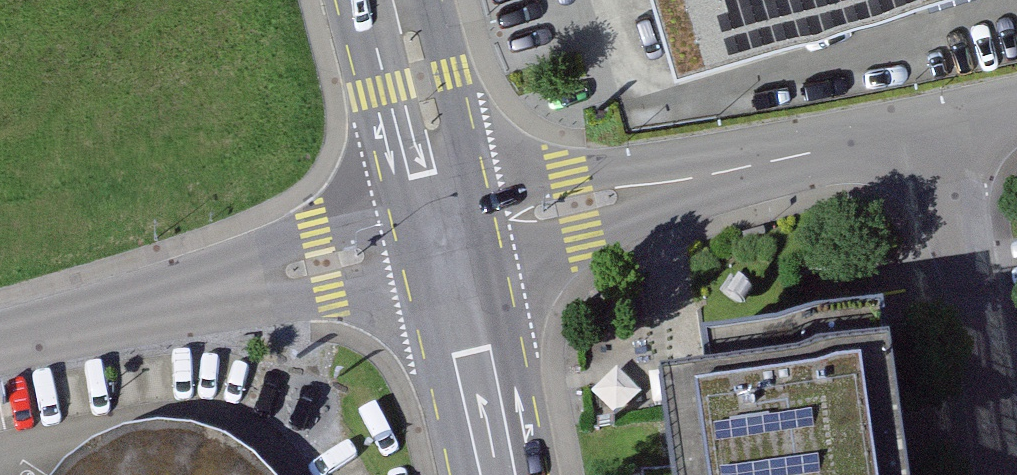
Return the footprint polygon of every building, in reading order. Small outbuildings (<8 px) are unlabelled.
[(678,69),(911,0),(657,0),(678,69)] [(650,412),(659,474),(889,474),(875,381),(650,412)] [(71,474),(239,474),(203,455),(152,447),(101,457),(71,474)]
